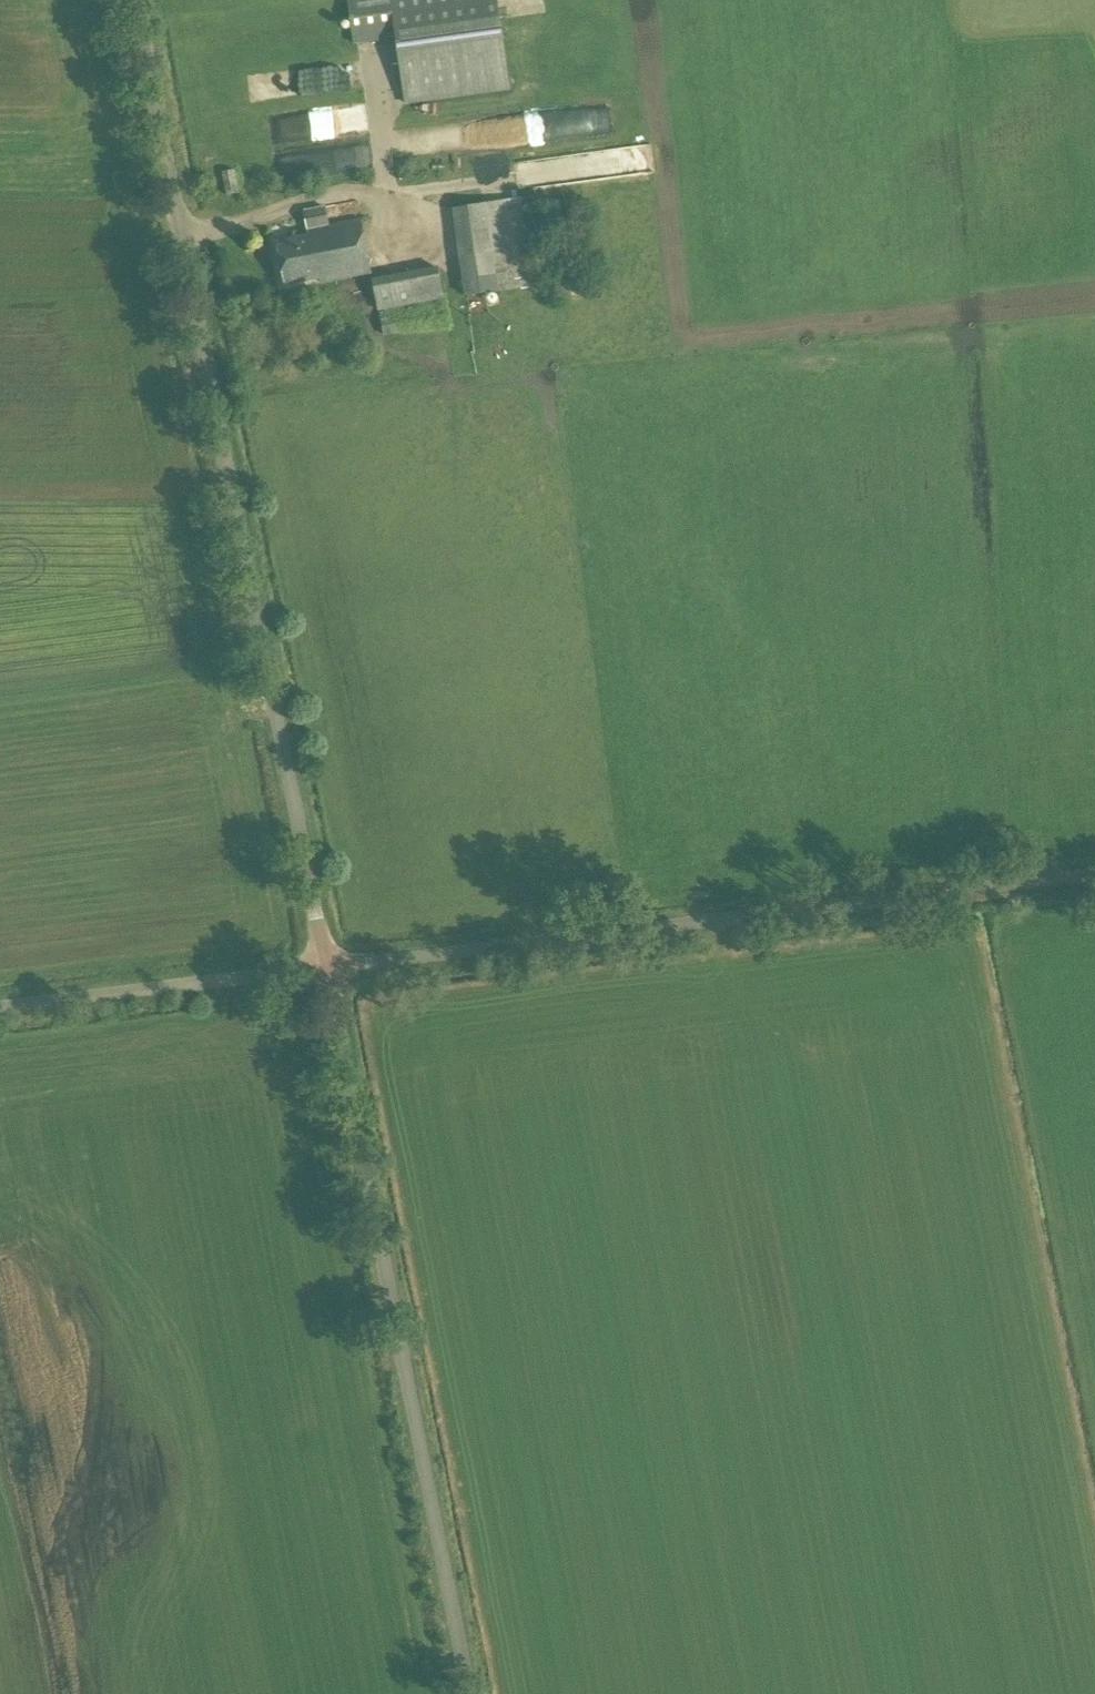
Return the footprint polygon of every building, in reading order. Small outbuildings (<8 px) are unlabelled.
[(494,0),(345,0),(353,47),(394,40),(405,106),(508,89),(494,0)] [(277,143),(356,139),(355,117),(276,121),(277,143)] [(657,174),(656,147),(610,149),(612,177),(657,174)] [(301,156),(282,161),(286,178),(305,173),(301,156)] [(240,193),(235,170),(222,172),(227,196),(240,193)] [(464,297),(533,288),(521,200),(452,209),(464,297)] [(328,225),(325,207),(304,211),(309,235),(277,242),(286,285),(320,278),(321,284),(372,274),(361,219),(328,225)] [(378,312),(444,299),(438,266),(372,279),(378,312)] [(384,338),(449,325),(444,302),(379,314),(384,338)]
